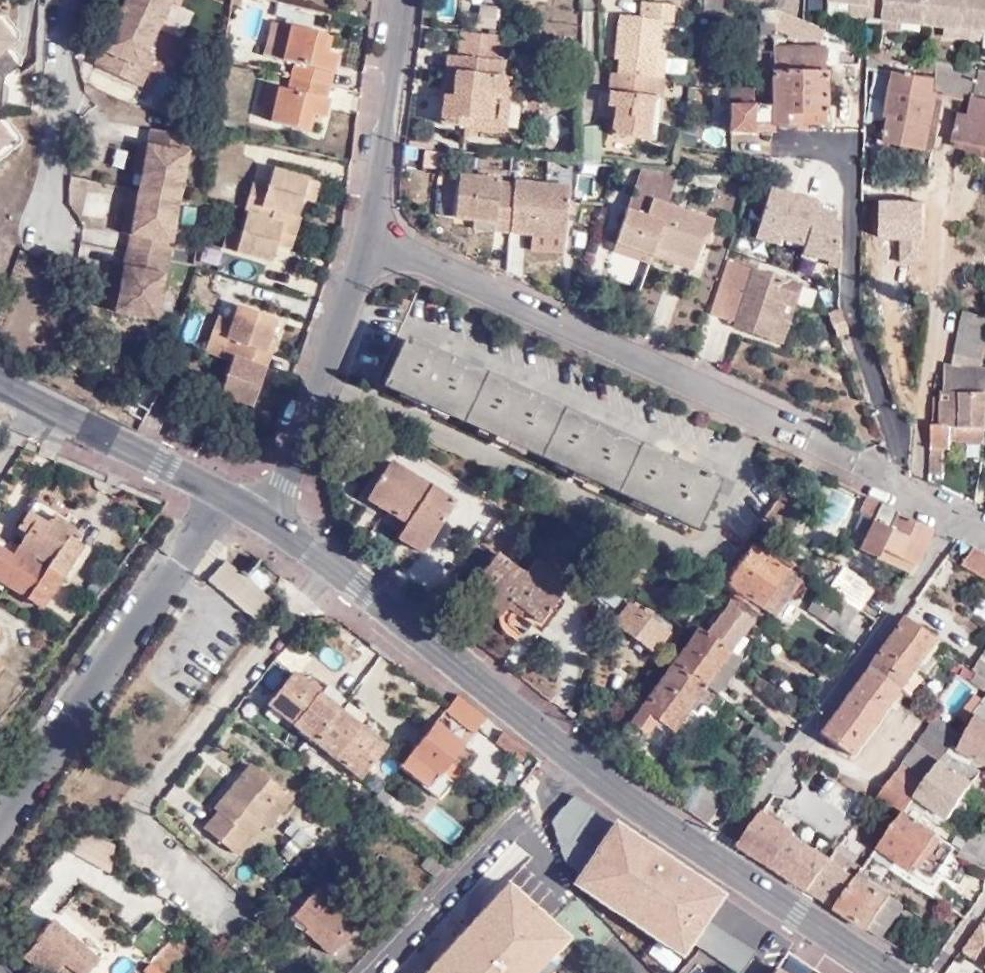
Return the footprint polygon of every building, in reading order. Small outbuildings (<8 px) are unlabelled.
[(118,10),(155,28),(167,1),(168,0),(123,0),(118,10)] [(888,0),(833,0),(833,1),(856,3),(867,4),(865,18),(886,20),(888,0)] [(925,24),(927,0),(888,0),(886,20),(904,22),(925,24)] [(965,27),(967,0),(927,0),(925,24),(947,26),(965,27)] [(984,29),(984,0),(967,0),(965,27),(984,29)] [(620,49),(616,72),(655,78),(659,48),(663,20),(670,21),(672,6),(642,1),(639,18),(620,15),(615,48),(620,49)] [(855,16),(865,18),(867,4),(856,3),(855,16)] [(480,7),(477,25),(493,27),(496,9),(480,7)] [(773,35),(773,21),(774,10),(758,9),(757,34),(773,35)] [(827,41),(828,29),(805,21),(775,9),(774,10),(773,21),(827,41)] [(143,54),(155,28),(118,10),(104,42),(108,44),(104,52),(100,50),(92,65),(137,87),(144,70),(136,67),(143,54)] [(903,32),(904,22),(886,20),(885,32),(903,32)] [(320,51),(325,35),(272,22),(263,56),(294,64),(291,76),(328,86),(336,55),(328,54),(320,51)] [(947,37),(964,38),(965,27),(947,26),(947,37)] [(965,27),(964,38),(982,39),(984,29),(965,27)] [(0,108),(2,79),(17,67),(3,50),(13,43),(0,29),(0,108)] [(486,36),(460,32),(457,61),(483,64),(486,36)] [(332,36),(325,35),(320,51),(328,54),(332,36)] [(499,67),(502,39),(486,36),(483,64),(457,61),(455,61),(454,75),(445,75),(439,128),(466,131),(466,125),(496,128),(501,85),(503,67),(499,67)] [(108,44),(104,42),(100,50),(104,52),(108,44)] [(659,48),(655,78),(662,79),(666,49),(659,48)] [(827,51),(772,48),(770,104),(752,104),(752,87),(727,87),(727,132),(750,132),(750,122),(834,126),(835,105),(825,104),(827,51)] [(151,57),(143,54),(136,67),(144,70),(151,57)] [(454,75),(455,61),(447,60),(445,75),(454,75)] [(932,119),(941,82),(975,89),(972,99),(962,96),(951,140),(984,148),(984,72),(935,62),(932,80),(934,80),(932,119)] [(612,72),(607,105),(614,106),(611,133),(653,139),(659,96),(653,94),(655,78),(616,72),(612,72)] [(925,152),(932,119),(934,80),(932,80),(894,72),(883,116),(889,117),(884,144),(925,152)] [(328,86),(291,76),(288,89),(277,87),(268,122),(305,131),(309,114),(323,118),(327,99),(325,99),(328,86)] [(655,78),(653,94),(659,96),(659,97),(663,98),(665,79),(662,79),(655,78)] [(509,85),(501,85),(496,128),(466,125),(466,131),(504,135),(509,85)] [(11,140),(0,127),(0,149),(11,140)] [(136,191),(176,199),(188,138),(148,130),(145,146),(140,175),(136,191)] [(140,175),(145,146),(136,145),(131,173),(140,175)] [(265,186),(271,168),(255,164),(251,181),(265,186)] [(307,179),(271,168),(265,186),(251,181),(242,212),(246,213),(241,230),(236,250),(272,260),(278,243),(279,236),(294,240),(302,215),(297,214),(302,198),(307,179)] [(640,170),(615,243),(649,255),(667,205),(665,204),(676,173),(674,173),(640,170)] [(508,231),(512,187),(497,186),(497,180),(456,176),(452,217),(471,219),(472,212),(493,214),(492,230),(508,231)] [(320,182),(307,179),(302,198),(313,201),(320,182)] [(567,186),(513,181),(512,187),(508,231),(563,237),(567,186)] [(748,243),(824,264),(839,211),(763,190),(748,243)] [(125,251),(165,259),(176,199),(136,191),(133,208),(128,236),(125,251)] [(667,205),(649,255),(691,270),(703,234),(706,235),(711,220),(667,205)] [(119,234),(128,236),(133,208),(124,206),(119,234)] [(471,228),(492,230),(493,214),(472,212),(471,219),(471,228)] [(236,250),(241,230),(227,227),(222,247),(236,250)] [(292,246),(294,240),(279,236),(278,243),(292,246)] [(647,263),(649,255),(615,243),(612,250),(647,263)] [(153,320),(165,259),(125,251),(121,268),(116,295),(113,313),(153,320)] [(607,273),(635,281),(641,263),(613,254),(607,273)] [(799,285),(728,257),(709,310),(734,319),(732,325),(777,343),(785,322),(773,317),(780,300),(792,305),(799,285)] [(107,294),(116,295),(121,268),(113,266),(107,294)] [(773,317),(785,322),(792,305),(780,300),(773,317)] [(264,351),(269,336),(275,320),(236,307),(233,315),(231,322),(216,317),(205,352),(231,361),(220,394),(238,400),(253,405),(266,368),(251,363),(256,349),(264,351)] [(949,310),(947,363),(942,363),(938,424),(929,423),(927,476),(940,477),(941,447),(948,448),(950,429),(984,430),(984,418),(984,317),(949,310)] [(231,322),(233,315),(218,311),(216,317),(231,322)] [(276,339),(269,336),(264,351),(256,349),(251,363),(266,368),(266,367),(276,339)] [(444,360),(402,341),(383,382),(691,527),(711,484),(444,360)] [(236,409),(238,400),(220,394),(218,402),(236,409)] [(454,502),(388,461),(364,497),(404,522),(395,537),(422,553),(454,502)] [(794,504),(777,492),(760,515),(777,528),(794,504)] [(879,504),(867,498),(859,515),(871,520),(879,504)] [(896,512),(897,510),(880,502),(879,504),(896,512)] [(910,573),(931,530),(922,524),(896,512),(879,504),(871,520),(858,549),(910,573)] [(18,526),(28,532),(20,544),(10,538),(4,548),(0,545),(0,576),(43,606),(82,547),(69,540),(76,529),(53,515),(47,524),(28,512),(18,526)] [(28,532),(18,526),(10,538),(20,544),(28,532)] [(797,580),(745,544),(720,580),(733,589),(729,596),(740,603),(744,597),(771,617),(797,580)] [(976,551),(965,566),(984,577),(984,555),(976,551)] [(570,586),(540,566),(532,579),(496,556),(470,596),(510,622),(515,615),(520,619),(524,612),(544,625),(570,586)] [(824,586),(857,608),(871,588),(839,566),(824,586)] [(840,633),(857,608),(824,586),(822,584),(805,611),(840,633)] [(663,627),(628,602),(613,623),(652,650),(665,632),(661,630),(663,627)] [(725,605),(704,634),(729,652),(750,623),(725,605)] [(933,638),(901,615),(866,665),(898,686),(910,669),(933,638)] [(694,627),(670,662),(703,687),(729,652),(704,634),(694,627)] [(971,665),(984,674),(984,645),(971,665)] [(729,652),(703,687),(714,695),(738,660),(729,652)] [(629,702),(618,718),(641,734),(652,720),(668,732),(686,707),(695,714),(700,707),(711,714),(721,699),(714,695),(703,687),(670,662),(637,707),(629,702)] [(898,686),(866,665),(818,732),(850,753),(898,686)] [(910,669),(898,686),(915,698),(918,694),(913,690),(921,677),(910,669)] [(360,777),(385,746),(294,670),(268,701),(360,777)] [(979,670),(972,680),(984,690),(984,675),(979,670)] [(458,694),(447,704),(444,708),(472,730),(485,716),(458,694)] [(979,704),(956,747),(984,761),(984,694),(979,704)] [(960,730),(935,712),(914,740),(917,742),(880,794),(902,811),(907,803),(946,749),(960,730)] [(459,744),(433,723),(397,766),(437,799),(459,773),(445,762),(459,744)] [(759,727),(753,723),(746,733),(777,757),(785,745),(780,742),(759,727)] [(981,770),(946,749),(907,803),(922,813),(927,807),(946,819),(981,770)] [(255,818),(280,788),(251,764),(214,809),(218,813),(205,829),(234,853),(259,822),(255,818)] [(699,784),(682,808),(704,823),(721,798),(699,784)] [(806,787),(790,811),(837,841),(852,817),(806,787)] [(291,796),(280,788),(255,818),(259,822),(266,828),(291,796)] [(379,788),(369,799),(392,819),(401,806),(379,788)] [(922,813),(907,803),(902,811),(896,820),(878,845),(911,869),(913,865),(930,876),(952,846),(924,826),(928,822),(919,817),(922,813)] [(857,875),(864,866),(837,848),(828,859),(794,836),(796,833),(762,810),(738,844),(835,907),(857,875)] [(610,822),(567,884),(677,959),(690,939),(705,918),(720,896),(610,822)] [(290,863),(312,837),(296,823),(274,849),(290,863)] [(965,842),(984,855),(984,831),(975,825),(965,842)] [(965,842),(957,854),(982,872),(984,868),(984,855),(965,842)] [(972,897),(984,874),(948,853),(935,876),(972,897)] [(867,929),(888,897),(857,875),(835,907),(867,929)] [(576,950),(501,877),(440,939),(451,949),(427,972),(553,972),(576,950)] [(314,888),(289,917),(332,954),(356,926),(314,888)] [(964,918),(973,905),(957,892),(947,906),(964,918)] [(867,929),(878,937),(901,906),(888,897),(867,929)] [(36,936),(42,942),(27,959),(41,972),(44,972),(49,969),(52,972),(87,972),(98,961),(53,917),(36,936)] [(705,918),(690,939),(738,971),(752,950),(705,918)] [(979,968),(984,972),(984,926),(982,924),(949,971),(952,972),(975,972),(979,968)] [(148,962),(149,963),(160,972),(167,972),(189,948),(172,934),(148,962)] [(149,963),(142,972),(144,972),(160,972),(149,963)]
